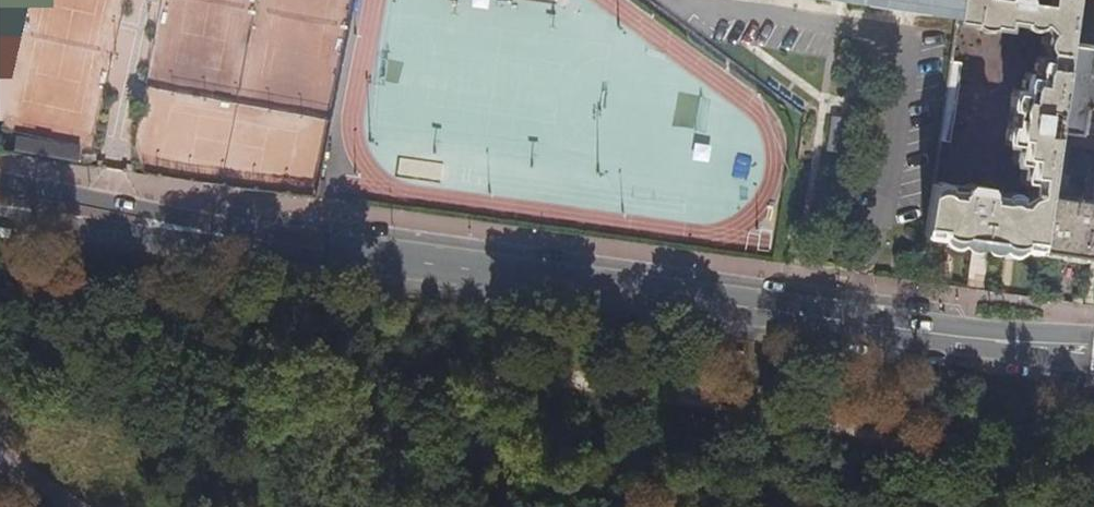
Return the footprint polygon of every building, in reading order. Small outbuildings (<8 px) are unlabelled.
[(880,6),(907,10),(908,1),(959,9),(960,0),(881,0),(880,6)] [(926,238),(971,244),(971,245),(973,246),(973,247),(976,247),(976,248),(978,249),(978,251),(981,251),(981,249),(984,250),(984,249),(987,249),(987,248),(990,248),(990,247),(1038,253),(1043,214),(1055,130),(1057,117),(1068,42),(1074,0),(1050,0),(1049,6),(1029,3),(1029,0),(960,0),(959,9),(957,23),(972,25),(975,27),(980,29),(983,30),(989,29),(993,28),(1008,30),(1009,23),(1023,25),(1024,27),(1028,29),(1031,30),(1033,30),(1036,30),(1040,29),(1046,35),(1045,38),(1044,42),(1044,45),(1044,48),(1046,51),(1045,53),(1041,52),(1040,57),(1039,57),(1037,60),(1034,67),(1034,74),(1026,73),(1024,76),(1023,80),(1022,83),(1022,87),(1022,91),(1014,90),(1014,91),(1011,95),(1010,99),(1010,101),(1010,104),(1010,109),(1010,112),(1011,113),(1010,122),(1009,121),(1008,124),(1007,125),(1006,128),(1006,131),(1006,134),(1006,138),(1006,139),(1015,141),(1012,149),(1012,153),(1012,159),(1014,164),(1014,165),(1022,167),(1021,169),(1021,170),(1020,172),(1019,176),(1020,179),(1021,182),(1021,183),(1023,184),(1022,189),(1027,190),(1027,193),(1019,197),(1005,194),(1002,192),(996,191),(997,188),(995,187),(995,186),(981,184),(980,185),(979,187),(966,185),(964,187),(950,186),(948,186),(946,184),(944,184),(937,183),(935,183),(926,238)] [(1055,130),(1093,135),(1093,124),(1082,123),(1084,108),(1086,108),(1087,107),(1093,108),(1093,74),(1089,73),(1089,68),(1092,68),(1093,53),(1093,52),(1091,52),(1092,48),(1093,48),(1093,45),(1068,42),(1057,117),(1055,130)] [(954,50),(939,152),(945,153),(946,142),(952,143),(954,125),(956,124),(957,115),(962,83),(960,83),(963,64),(959,63),(961,52),(954,50)] [(1038,253),(1070,257),(1086,259),(1093,260),(1093,184),(1092,202),(1064,198),(1067,176),(1063,176),(1068,144),(1093,148),(1093,135),(1055,130),(1043,214),(1038,253)]
